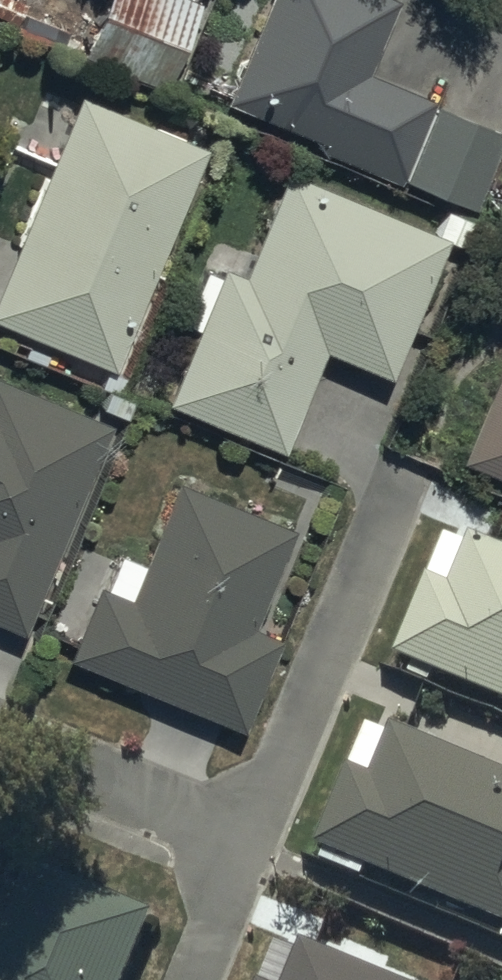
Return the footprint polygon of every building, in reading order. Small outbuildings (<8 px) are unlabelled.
[(198,8),(179,0),(104,0),(81,61),(165,93),(198,8)] [(222,109),(314,148),(312,154),(398,190),(400,184),(473,215),(501,146),(501,136),(365,79),(396,5),(384,0),(268,0),(222,109)] [(76,101),(0,284),(0,330),(110,376),(203,154),(76,101)] [(386,383),(443,246),(284,180),(242,282),(221,273),(218,281),(204,275),(182,328),(195,333),(163,409),(280,457),(322,356),(386,383)] [(460,464),(501,481),(501,359),(460,464)] [(104,430),(0,389),(0,631),(22,639),(104,430)] [(291,534),(175,485),(142,567),(117,555),(102,592),(98,590),(66,665),(239,738),(278,644),(250,632),(291,534)] [(447,538),(393,669),(410,676),(407,683),(430,693),(434,683),(501,711),(501,560),(447,538)] [(392,736),(388,745),(367,737),(315,858),(325,862),(320,872),(362,890),(367,877),(501,935),(501,783),(392,736)] [(150,925),(26,874),(0,938),(0,979),(127,979),(150,925)] [(303,956),(300,964),(272,952),(261,979),(363,979),(303,956)]
